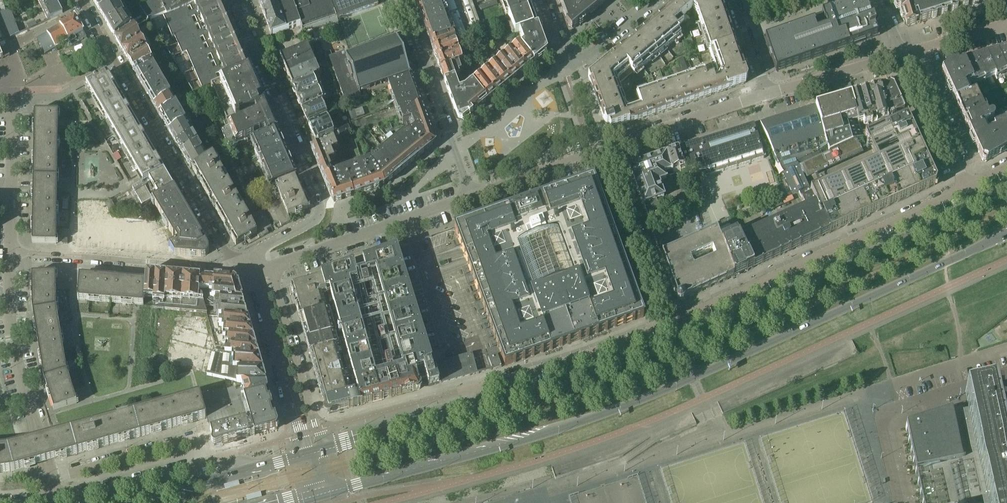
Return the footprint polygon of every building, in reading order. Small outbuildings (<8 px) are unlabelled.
[(42,9),(42,10),(57,2),(56,1),(56,0),(38,0),(42,9)] [(98,10),(115,0),(92,0),(98,10)] [(115,0),(98,10),(106,23),(123,14),(127,11),(123,4),(119,6),(115,0)] [(134,0),(122,0),(127,9),(136,4),(134,0)] [(139,6),(148,20),(165,13),(166,15),(201,0),(152,0),(139,6)] [(221,0),(201,0),(166,15),(164,16),(172,36),(174,35),(226,12),(225,11),(225,9),(225,8),(224,5),(222,4),(221,1),(221,0)] [(259,4),(264,17),(266,22),(270,35),(270,36),(271,36),(271,35),(300,25),(302,30),(303,30),(309,28),(308,27),(312,26),(312,27),(318,25),(318,24),(322,23),(323,27),(329,25),(329,24),(333,24),(337,24),(337,23),(338,23),(337,20),(378,5),(376,0),(258,0),(259,4)] [(573,0),(561,4),(566,20),(567,22),(566,23),(571,30),(573,29),(587,17),(573,0)] [(605,2),(603,0),(573,0),(587,17),(605,2)] [(689,4),(694,0),(682,0),(672,9),(680,20),(692,10),(689,4)] [(717,0),(694,0),(689,4),(692,10),(696,14),(721,6),(717,0)] [(880,35),(868,3),(867,4),(865,0),(861,0),(811,18),(813,22),(765,39),(776,71),(880,35)] [(896,4),(906,27),(919,23),(912,0),(894,0),(896,4)] [(943,0),(912,0),(919,23),(947,14),(943,0)] [(969,0),(943,0),(947,14),(971,7),(969,0)] [(0,2),(0,11),(0,12),(6,12),(5,6),(10,6),(9,1),(4,1),(2,1),(0,2)] [(57,2),(42,10),(43,13),(47,20),(62,13),(58,5),(57,2)] [(734,43),(724,15),(721,6),(696,14),(709,51),(734,43)] [(683,23),(680,20),(672,9),(663,16),(675,29),(683,23)] [(6,12),(0,12),(7,30),(17,25),(11,11),(6,12)] [(127,11),(123,14),(106,23),(114,36),(130,27),(135,24),(132,21),(127,11)] [(231,24),(230,22),(229,20),(229,18),(228,15),(227,14),(226,12),(174,35),(182,54),(186,52),(234,31),(233,29),(233,27),(232,25),(231,24)] [(74,16),(36,39),(44,54),(68,41),(71,45),(77,42),(86,37),(74,16)] [(663,16),(641,35),(658,55),(680,37),(674,29),(675,29),(663,16)] [(17,25),(7,30),(11,37),(12,37),(20,33),(17,25)] [(545,49),(536,25),(518,32),(522,43),(519,45),(533,63),(537,60),(537,59),(546,51),(545,49)] [(133,27),(115,38),(121,49),(140,39),(133,27)] [(239,42),(238,40),(237,38),(237,36),(236,34),(235,33),(234,31),(186,52),(194,70),(242,50),(241,48),(241,46),(240,43),(239,42)] [(3,59),(9,56),(6,48),(3,39),(0,33),(0,60),(3,59)] [(482,34),(477,36),(480,45),(486,43),(483,35),(482,34)] [(641,35),(626,47),(617,54),(630,69),(634,74),(658,55),(641,35)] [(140,39),(121,49),(127,60),(144,51),(146,49),(140,39)] [(409,73),(396,39),(390,41),(390,42),(357,54),(357,53),(346,57),(344,53),(329,58),(345,102),(360,97),(358,92),(370,88),(369,87),(402,75),(403,76),(409,73)] [(747,79),(737,53),(734,43),(709,51),(717,74),(722,91),(745,83),(747,79)] [(454,44),(433,52),(434,53),(433,55),(434,58),(436,60),(436,61),(457,53),(454,44)] [(533,63),(519,45),(518,44),(510,50),(526,69),(533,63)] [(280,58),(284,68),(311,57),(307,47),(280,58)] [(246,60),(245,57),(245,55),(244,52),(242,51),(242,50),(194,70),(202,88),(211,85),(219,81),(250,68),(249,66),(249,64),(248,61),(246,60)] [(526,69),(510,50),(503,56),(518,75),(526,69)] [(997,53),(1006,73),(1006,76),(1006,50),(997,53)] [(144,51),(127,60),(135,72),(151,63),(144,51)] [(457,53),(436,61),(437,63),(437,65),(438,68),(439,69),(440,70),(459,63),(461,63),(457,53)] [(1006,73),(997,53),(992,54),(990,53),(987,54),(986,56),(985,56),(983,56),(980,56),(978,58),(974,59),(983,79),(984,81),(995,76),(995,78),(1006,73)] [(617,54),(608,62),(621,77),(630,69),(617,54)] [(518,75),(503,56),(495,63),(510,81),(511,82),(518,75)] [(311,57),(284,68),(288,77),(315,66),(311,57)] [(983,79),(974,59),(970,60),(968,60),(965,61),(964,62),(962,63),(960,62),(957,63),(956,65),(942,69),(941,71),(941,72),(948,86),(960,81),(962,85),(972,81),(973,84),(983,79)] [(608,62),(588,78),(590,84),(613,76),(619,78),(621,77),(608,62)] [(151,63),(135,72),(139,81),(156,71),(151,63)] [(459,63),(440,70),(440,72),(440,73),(441,76),(442,78),(444,82),(454,78),(462,75),(461,71),(462,71),(459,63)] [(510,81),(495,63),(487,69),(503,88),(511,82),(510,81)] [(163,75),(172,70),(169,64),(160,70),(163,75)] [(315,66),(288,77),(292,86),(315,77),(319,75),(315,66)] [(219,81),(211,85),(226,121),(223,122),(222,123),(218,124),(221,131),(227,145),(244,139),(244,140),(266,131),(267,135),(277,131),(273,122),(270,114),(263,98),(264,98),(251,69),(250,70),(250,68),(219,81)] [(503,88),(487,69),(480,76),(495,95),(503,88)] [(156,71),(139,81),(144,88),(161,79),(156,71)] [(722,91),(717,74),(715,78),(705,81),(704,79),(707,78),(705,71),(702,72),(701,71),(692,74),(700,99),(722,91)] [(123,100),(107,73),(106,72),(85,84),(102,112),(119,102),(123,100)] [(700,99),(692,74),(663,84),(672,109),(700,99)] [(495,95),(480,76),(472,82),(487,100),(487,101),(495,95)] [(621,94),(618,85),(617,82),(619,78),(613,76),(590,84),(597,103),(621,94)] [(315,77),(292,86),(297,98),(316,90),(314,83),(317,81),(315,77)] [(387,87),(391,96),(414,88),(411,78),(387,87)] [(459,91),(454,78),(444,82),(446,87),(446,89),(447,92),(448,93),(450,99),(460,95),(459,91)] [(161,79),(144,88),(148,96),(165,87),(161,79)] [(960,81),(948,86),(955,101),(967,95),(962,85),(960,81)] [(487,100),(472,82),(464,89),(479,107),(487,101),(487,100)] [(890,83),(889,84),(878,88),(887,118),(889,124),(907,116),(904,110),(893,86),(894,84),(890,83)] [(663,84),(645,91),(653,115),(672,109),(663,84)] [(165,87),(148,96),(153,105),(170,95),(165,87)] [(320,88),(316,90),(297,98),(302,110),(321,102),(322,102),(319,94),(322,93),(320,88)] [(414,88),(391,96),(394,106),(418,97),(414,88)] [(878,88),(867,91),(875,118),(882,116),(883,119),(887,118),(878,88)] [(479,107),(464,89),(459,91),(460,95),(468,116),(468,115),(469,116),(479,107)] [(653,115),(645,91),(635,94),(637,99),(633,100),(630,103),(632,108),(637,121),(653,115)] [(867,91),(858,93),(867,123),(876,121),(875,118),(867,91)] [(975,92),(967,95),(955,101),(957,105),(956,107),(957,110),(959,111),(979,102),(975,92)] [(867,123),(858,93),(849,96),(856,119),(857,122),(862,121),(863,124),(867,123)] [(626,107),(624,103),(621,94),(597,103),(604,122),(627,113),(630,109),(626,107)] [(170,95),(153,105),(158,113),(175,103),(170,95)] [(468,116),(460,95),(450,99),(450,101),(451,104),(453,105),(458,120),(462,121),(468,116)] [(849,96),(815,106),(828,153),(862,137),(862,136),(845,144),(839,124),(844,123),(846,129),(853,127),(852,124),(852,121),(856,119),(849,96)] [(418,97),(394,106),(398,115),(399,115),(421,107),(418,97)] [(123,100),(119,102),(102,112),(114,133),(135,121),(123,100)] [(321,102),(302,110),(307,123),(308,122),(308,123),(321,117),(322,119),(325,117),(325,116),(326,115),(321,102)] [(979,102),(959,111),(964,121),(984,112),(979,102)] [(175,103),(158,113),(163,122),(180,112),(175,103)] [(828,153),(815,106),(760,123),(777,161),(781,160),(784,171),(782,172),(792,194),(798,192),(808,187),(798,166),(803,164),(823,155),(828,153)] [(421,107),(399,115),(402,124),(410,122),(425,116),(421,107)] [(637,121),(632,108),(630,109),(627,113),(604,122),(606,128),(609,127),(610,130),(637,121)] [(354,111),(348,112),(351,120),(356,118),(354,111)] [(998,111),(986,116),(989,122),(990,121),(1000,117),(998,111)] [(58,112),(34,112),(34,123),(36,123),(36,128),(34,128),(34,129),(36,130),(36,134),(34,134),(33,145),(57,146),(58,112)] [(180,112),(163,122),(168,131),(185,121),(180,112)] [(989,122),(986,116),(984,112),(964,121),(964,122),(964,124),(965,126),(967,127),(968,131),(981,126),(989,122)] [(425,116),(410,122),(414,131),(417,129),(421,131),(423,138),(432,135),(425,116)] [(936,181),(920,146),(916,137),(907,116),(889,124),(864,136),(868,145),(872,143),(873,145),(872,146),(876,155),(906,142),(909,149),(901,152),(901,154),(899,155),(899,154),(890,157),(881,162),(882,163),(880,164),(879,163),(870,166),(862,171),(862,172),(860,173),(860,172),(851,175),(842,180),(843,181),(840,181),(831,184),(822,189),(823,189),(821,190),(819,186),(810,191),(829,233),(935,185),(936,181)] [(330,133),(327,126),(333,124),(330,117),(327,118),(326,118),(308,125),(312,133),(315,132),(318,139),(321,137),(330,133)] [(135,121),(114,133),(126,155),(144,145),(147,142),(135,121)] [(185,121),(168,131),(175,143),(192,133),(185,121)] [(1004,124),(993,129),(995,132),(1004,151),(1005,151),(1006,151),(1006,131),(1004,124)] [(764,158),(755,130),(753,125),(679,149),(678,149),(685,170),(694,167),(698,179),(764,158)] [(985,136),(981,126),(968,131),(982,162),(985,162),(994,157),(985,137),(985,136)] [(432,135),(423,138),(421,131),(417,129),(414,131),(409,135),(424,152),(428,149),(429,150),(432,147),(431,146),(435,143),(433,140),(434,139),(433,135),(432,136),(432,135)] [(255,153),(250,155),(253,162),(258,160),(257,159),(260,158),(284,148),(277,131),(267,135),(252,141),(256,150),(257,152),(255,153)] [(995,132),(985,136),(985,137),(994,157),(998,155),(1000,155),(1002,154),(1003,152),(1004,151),(995,132)] [(192,133),(175,143),(180,151),(197,142),(192,133)] [(333,140),(330,133),(321,137),(324,144),(333,140)] [(402,136),(392,145),(384,151),(401,171),(408,165),(424,152),(409,135),(408,134),(403,138),(402,136)] [(209,146),(214,143),(209,135),(204,138),(209,146)] [(333,152),(337,150),(333,140),(324,144),(311,149),(316,162),(332,156),(335,154),(333,152)] [(147,142),(144,145),(126,155),(142,182),(163,170),(147,142)] [(197,142),(180,151),(185,160),(202,150),(197,142)] [(211,145),(216,154),(221,152),(216,143),(211,145)] [(57,146),(33,145),(33,156),(36,156),(36,161),(33,161),(33,162),(35,162),(35,167),(33,167),(33,178),(57,178),(57,146)] [(284,148),(260,158),(266,173),(264,174),(265,177),(268,176),(270,182),(267,183),(269,187),(296,175),(284,148)] [(678,149),(666,153),(672,171),(673,174),(685,171),(685,170),(678,149)] [(202,150),(185,160),(191,169),(191,168),(207,159),(202,150)] [(401,171),(384,151),(376,157),(369,164),(377,174),(376,175),(384,185),(388,182),(389,183),(392,180),(391,179),(393,178),(401,171)] [(117,152),(113,155),(117,161),(121,159),(117,152)] [(663,197),(657,182),(666,178),(666,173),(672,171),(666,153),(629,167),(649,220),(661,216),(660,213),(663,212),(658,199),(663,197)] [(212,156),(207,159),(191,168),(197,178),(199,176),(201,181),(199,182),(204,191),(225,179),(212,156)] [(332,156),(316,162),(323,179),(331,176),(328,170),(331,169),(328,163),(334,160),(332,156)] [(377,174),(369,164),(368,163),(362,165),(371,189),(375,188),(375,189),(379,188),(378,187),(384,185),(376,175),(377,174)] [(371,189),(362,165),(353,168),(362,193),(371,189)] [(353,168),(343,171),(352,196),(362,193),(353,168)] [(163,170),(142,182),(132,189),(142,206),(152,200),(173,188),(163,170)] [(343,171),(334,175),(343,199),(346,198),(346,200),(350,198),(350,197),(352,196),(343,171)] [(343,199),(334,175),(331,176),(323,179),(334,203),(336,202),(337,203),(341,201),(340,200),(343,199)] [(57,178),(33,178),(33,189),(35,189),(35,194),(33,194),(33,195),(35,195),(35,200),(32,200),(32,210),(56,211),(57,178)] [(275,187),(281,202),(287,217),(288,217),(310,207),(305,198),(302,199),(300,195),(301,194),(299,189),(301,188),(297,178),(275,187)] [(225,179),(204,191),(209,200),(212,198),(215,203),(217,208),(215,209),(220,218),(241,206),(225,179)] [(463,225),(454,228),(457,237),(501,357),(505,366),(513,363),(570,343),(635,320),(634,320),(643,317),(640,308),(596,188),(593,179),(584,182),(463,224),(463,225)] [(805,208),(739,238),(753,268),(829,233),(810,191),(808,187),(798,192),(805,208)] [(185,207),(173,188),(152,200),(163,220),(185,207)] [(682,211),(694,207),(688,192),(677,196),(682,211)] [(780,201),(785,210),(795,204),(791,195),(780,201)] [(290,222),(288,217),(287,217),(281,202),(266,210),(274,226),(279,223),(281,227),(290,222)] [(751,211),(748,203),(739,205),(741,216),(751,211)] [(241,206),(220,218),(225,227),(227,225),(232,235),(230,236),(236,245),(256,234),(256,233),(248,219),(241,206)] [(208,246),(185,207),(163,220),(173,237),(174,236),(177,241),(169,246),(173,254),(174,255),(202,257),(203,257),(203,256),(204,256),(205,256),(206,255),(207,254),(207,253),(208,253),(208,252),(208,251),(208,250),(208,249),(208,248),(208,247),(208,246)] [(56,211),(32,210),(32,221),(35,221),(35,226),(32,226),(32,227),(34,227),(34,232),(32,232),(32,243),(56,244),(56,211)] [(263,212),(248,219),(256,233),(256,234),(259,239),(268,234),(266,230),(271,227),(263,212)] [(74,216),(71,246),(173,254),(169,246),(156,223),(144,222),(144,230),(79,225),(80,216),(74,216)] [(730,218),(715,225),(717,229),(732,222),(730,218)] [(753,268),(739,238),(732,222),(717,229),(709,233),(731,278),(753,268)] [(423,253),(452,244),(448,232),(419,241),(423,253)] [(731,278),(709,233),(661,254),(677,297),(676,299),(677,302),(680,303),(683,302),(683,299),(731,278)] [(433,364),(397,248),(390,250),(391,252),(362,262),(367,277),(361,278),(363,287),(369,285),(372,297),(367,299),(369,308),(370,308),(372,313),(376,312),(383,335),(379,336),(381,345),(385,344),(390,360),(384,362),(387,372),(392,370),(393,374),(380,377),(377,378),(354,265),(330,273),(329,272),(320,275),(330,309),(329,309),(333,321),(336,333),(338,340),(340,345),(342,353),(344,361),(347,369),(349,377),(354,394),(357,406),(385,398),(419,389),(420,388),(418,380),(426,378),(428,386),(439,383),(433,364)] [(145,272),(145,281),(143,298),(144,298),(144,296),(153,297),(152,309),(163,310),(166,274),(145,272)] [(55,274),(31,274),(32,286),(34,286),(34,291),(32,291),(32,292),(34,292),(34,297),(32,297),(32,308),(32,309),(56,307),(55,274)] [(183,275),(166,274),(163,310),(180,311),(183,275)] [(199,277),(183,275),(180,311),(207,313),(202,296),(198,296),(198,288),(199,277)] [(315,280),(290,287),(299,318),(329,309),(330,309),(320,275),(314,277),(315,280)] [(112,279),(79,276),(77,300),(110,302),(112,279)] [(239,291),(236,282),(234,279),(199,277),(198,288),(210,289),(239,291)] [(145,281),(112,279),(110,302),(143,305),(143,298),(145,281)] [(242,300),(239,291),(210,289),(209,297),(220,298),(242,300)] [(244,309),(242,300),(220,298),(220,303),(214,302),(214,306),(216,307),(244,309)] [(56,307),(32,309),(32,311),(34,322),(37,322),(37,326),(35,327),(35,328),(37,328),(38,332),(36,333),(37,343),(61,340),(56,307)] [(247,318),(244,309),(216,307),(216,311),(222,311),(221,316),(247,318)] [(329,309),(299,318),(302,330),(333,321),(329,309)] [(250,328),(247,318),(221,316),(221,321),(219,321),(219,325),(222,326),(250,328)] [(333,321),(302,330),(306,342),(331,335),(336,333),(333,321)] [(258,355),(233,353),(225,353),(218,352),(213,335),(209,334),(208,334),(174,324),(165,353),(157,351),(155,360),(163,362),(192,370),(206,374),(206,375),(223,379),(242,383),(243,385),(265,380),(258,355)] [(253,338),(250,328),(222,326),(221,330),(224,330),(223,335),(253,338)] [(340,345),(338,340),(336,333),(331,335),(306,342),(309,354),(340,345)] [(253,338),(223,335),(222,343),(220,343),(220,347),(225,348),(225,353),(233,353),(258,355),(253,338)] [(61,340),(37,343),(39,354),(41,354),(42,359),(40,359),(40,360),(43,360),(44,364),(41,365),(43,375),(43,377),(66,372),(61,340)] [(344,361),(342,353),(340,345),(309,354),(314,370),(344,361)] [(494,348),(485,351),(492,370),(501,367),(494,348)] [(433,364),(439,383),(439,384),(477,374),(472,354),(434,364),(433,364)] [(344,361),(314,370),(318,386),(349,377),(347,369),(344,361)] [(66,372),(43,377),(44,379),(47,390),(49,389),(51,393),(48,394),(49,395),(51,395),(52,399),(50,400),(54,411),(76,403),(66,372)] [(349,377),(318,386),(323,402),(354,394),(349,377)] [(241,397),(267,390),(265,380),(243,385),(245,390),(237,392),(235,387),(226,390),(229,401),(241,398),(241,397)] [(246,415),(243,406),(241,398),(229,401),(226,390),(225,388),(199,395),(206,418),(212,438),(211,442),(211,444),(212,446),(214,446),(216,446),(221,444),(250,436),(254,434),(251,423),(249,424),(246,415)] [(241,398),(243,406),(246,415),(249,424),(251,423),(254,434),(254,435),(276,429),(278,425),(270,399),(267,390),(241,397),(241,398)] [(357,406),(354,394),(323,402),(323,404),(324,404),(326,411),(328,412),(328,413),(357,406)] [(175,402),(106,421),(91,425),(92,427),(82,430),(81,428),(54,435),(60,459),(87,451),(87,449),(91,448),(92,450),(119,442),(118,440),(123,439),(123,441),(124,441),(124,438),(128,437),(129,440),(150,434),(150,432),(154,430),(155,432),(156,432),(155,430),(160,428),(161,431),(187,424),(187,422),(191,420),(192,422),(206,418),(199,395),(188,398),(189,401),(176,404),(175,402)] [(905,428),(914,470),(922,502),(1006,502),(1006,456),(1006,450),(1000,424),(995,400),(994,397),(992,397),(964,403),(965,410),(953,413),(941,417),(919,424),(905,428)] [(54,435),(39,439),(7,448),(0,449),(0,473),(10,472),(14,471),(46,463),(60,459),(54,435)]
